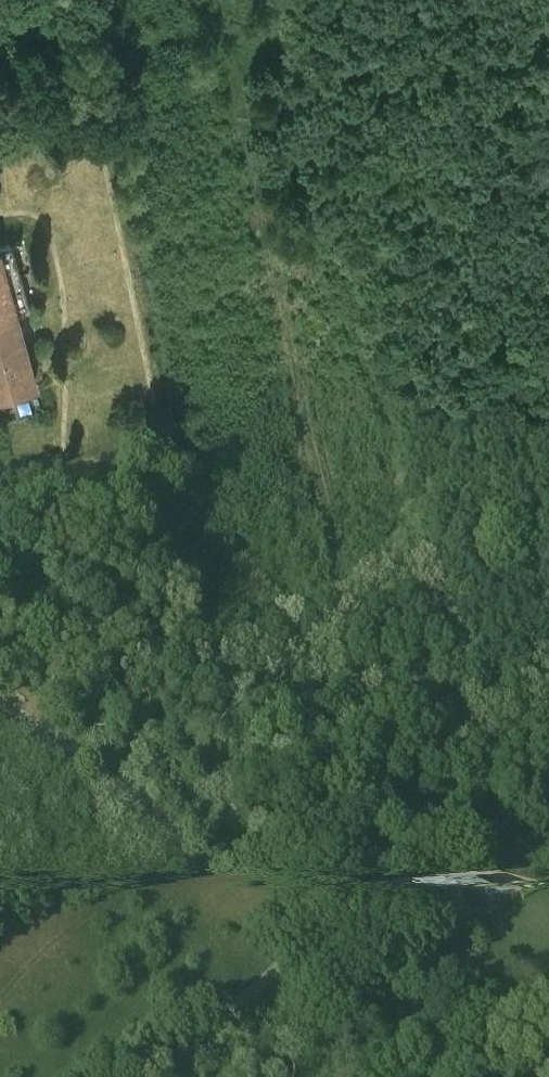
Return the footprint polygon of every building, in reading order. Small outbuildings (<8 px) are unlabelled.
[(0,246),(0,392),(39,381),(19,309),(32,306),(14,242),(0,246)] [(0,406),(0,420),(19,414),(16,402),(0,406)]
